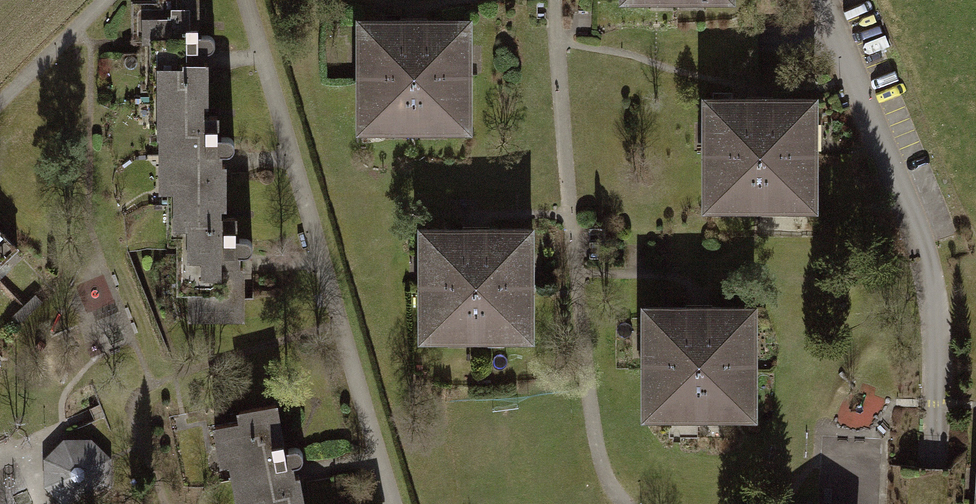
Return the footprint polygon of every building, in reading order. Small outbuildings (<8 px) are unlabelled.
[(203,16),(144,25),(188,339),(246,331),(203,16)] [(357,25),(357,137),(475,137),(475,25),(357,25)] [(701,103),(701,215),(819,216),(819,104),(701,103)] [(417,235),(418,347),(536,346),(535,234),(417,235)] [(0,272),(0,289),(9,280),(0,272)] [(640,309),(641,426),(759,426),(758,309),(640,309)] [(219,441),(236,503),(308,503),(286,423),(219,441)] [(65,438),(45,457),(45,484),(64,503),(91,503),(111,484),(111,457),(92,438),(65,438)]
